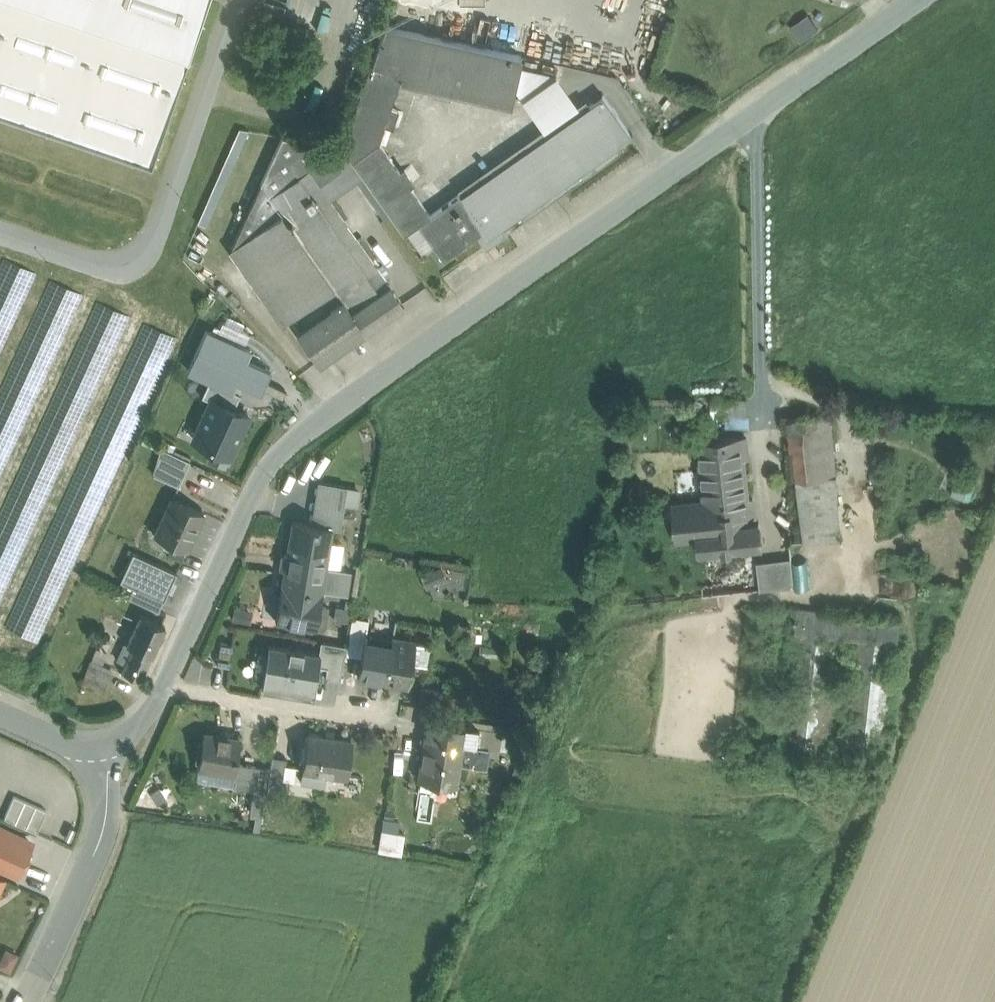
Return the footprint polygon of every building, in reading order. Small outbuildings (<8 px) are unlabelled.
[(22,0),(0,0),(0,111),(151,162),(187,56),(22,0)] [(187,56),(206,0),(22,0),(187,56)] [(791,24),(801,40),(819,28),(809,12),(791,24)] [(521,55),(384,25),(372,62),(400,78),(510,103),(521,55)] [(372,62),(345,142),(342,146),(352,160),(379,142),(400,78),(372,62)] [(603,95),(461,195),(485,229),(483,230),(487,236),(632,135),(603,95)] [(328,153),(282,136),(261,183),(269,195),(308,168),(328,153)] [(379,142),(352,160),(363,175),(404,234),(418,224),(430,215),(379,142)] [(328,153),(308,168),(327,195),(330,198),(363,175),(352,160),(342,146),(334,156),(328,153)] [(308,168),(269,195),(288,223),(327,195),(308,168)] [(330,198),(327,195),(288,223),(269,195),(261,183),(232,247),(284,322),(322,296),(333,287),(346,305),(350,311),(389,283),(330,198)] [(430,215),(418,224),(443,258),(483,230),(485,229),(461,195),(460,194),(430,215)] [(389,283),(350,311),(346,305),(334,314),(301,337),(318,362),(402,302),(389,283)] [(346,305),(333,287),(322,296),(334,314),(346,305)] [(218,331),(237,339),(241,329),(222,321),(218,331)] [(250,350),(206,330),(188,371),(232,390),(237,380),(260,391),(270,371),(246,360),(250,350)] [(248,415),(212,399),(193,439),(206,444),(230,455),(248,415)] [(831,416),(789,419),(795,478),(836,475),(831,416)] [(192,446),(177,439),(173,447),(164,443),(162,448),(186,459),(192,446)] [(741,440),(717,442),(717,448),(699,450),(704,501),(747,497),(742,446),(741,440)] [(162,448),(153,474),(178,486),(190,461),(186,459),(162,448)] [(836,475),(795,478),(803,540),(841,537),(836,475)] [(346,486),(318,481),(311,524),(332,528),(339,529),(346,486)] [(203,512),(172,497),(172,498),(173,498),(163,521),(162,520),(155,535),(186,549),(203,512)] [(747,497),(704,501),(707,529),(698,530),(699,537),(701,551),(701,552),(702,552),(760,545),(760,546),(762,545),(761,544),(759,524),(759,523),(758,523),(751,524),(748,497),(747,497)] [(704,501),(674,505),(678,540),(699,537),(698,530),(707,529),(704,501)] [(311,524),(292,521),(284,568),(275,621),(316,628),(316,626),(325,627),(329,607),(319,606),(322,591),(332,528),(311,524)] [(176,572),(133,552),(120,580),(163,600),(176,572)] [(791,559),(759,563),(762,589),(794,586),(791,559)] [(351,570),(335,568),(331,591),(347,594),(351,570)] [(902,619),(798,607),(795,630),(840,635),(854,637),(899,642),(902,619)] [(165,627),(140,616),(126,645),(133,647),(125,664),(122,671),(140,679),(151,656),(152,656),(165,627)] [(368,620),(352,617),(345,654),(360,656),(363,639),(365,640),(368,620)] [(840,635),(795,630),(781,757),(826,762),(840,635)] [(410,641),(392,638),(393,632),(392,632),(390,644),(391,644),(385,680),(403,683),(404,674),(405,674),(409,672),(412,653),(409,650),(408,650),(410,641)] [(899,642),(854,637),(839,763),(884,768),(899,642)] [(365,640),(363,639),(360,656),(357,675),(385,680),(391,644),(390,644),(365,640)] [(232,644),(220,642),(216,664),(228,667),(232,644)] [(269,644),(262,686),(313,695),(320,653),(269,644)] [(126,645),(119,661),(125,664),(133,647),(126,645)] [(83,685),(102,692),(110,668),(104,666),(90,661),(83,685)] [(502,730),(457,723),(454,740),(462,742),(462,743),(499,749),(502,730)] [(239,739),(203,732),(198,766),(233,772),(234,772),(236,763),(239,739)] [(352,741),(307,734),(302,768),(347,774),(352,741)] [(454,740),(425,736),(425,737),(424,747),(423,747),(423,749),(424,749),(421,763),(421,764),(419,778),(418,778),(418,779),(455,785),(455,783),(461,743),(462,743),(462,742),(454,740)] [(285,757),(271,755),(269,768),(267,783),(281,785),(282,778),(284,764),(285,757)] [(253,765),(236,763),(234,772),(233,772),(231,785),(249,788),(253,765)] [(296,766),(284,764),(282,778),(293,780),(296,766)] [(269,768),(253,765),(249,788),(266,790),(267,783),(269,768)] [(4,815),(37,830),(48,809),(14,793),(4,815)] [(381,826),(377,848),(401,853),(405,831),(381,826)] [(18,873),(32,844),(0,829),(0,865),(18,873)] [(9,970),(18,952),(5,946),(0,958),(0,966),(9,970)]
